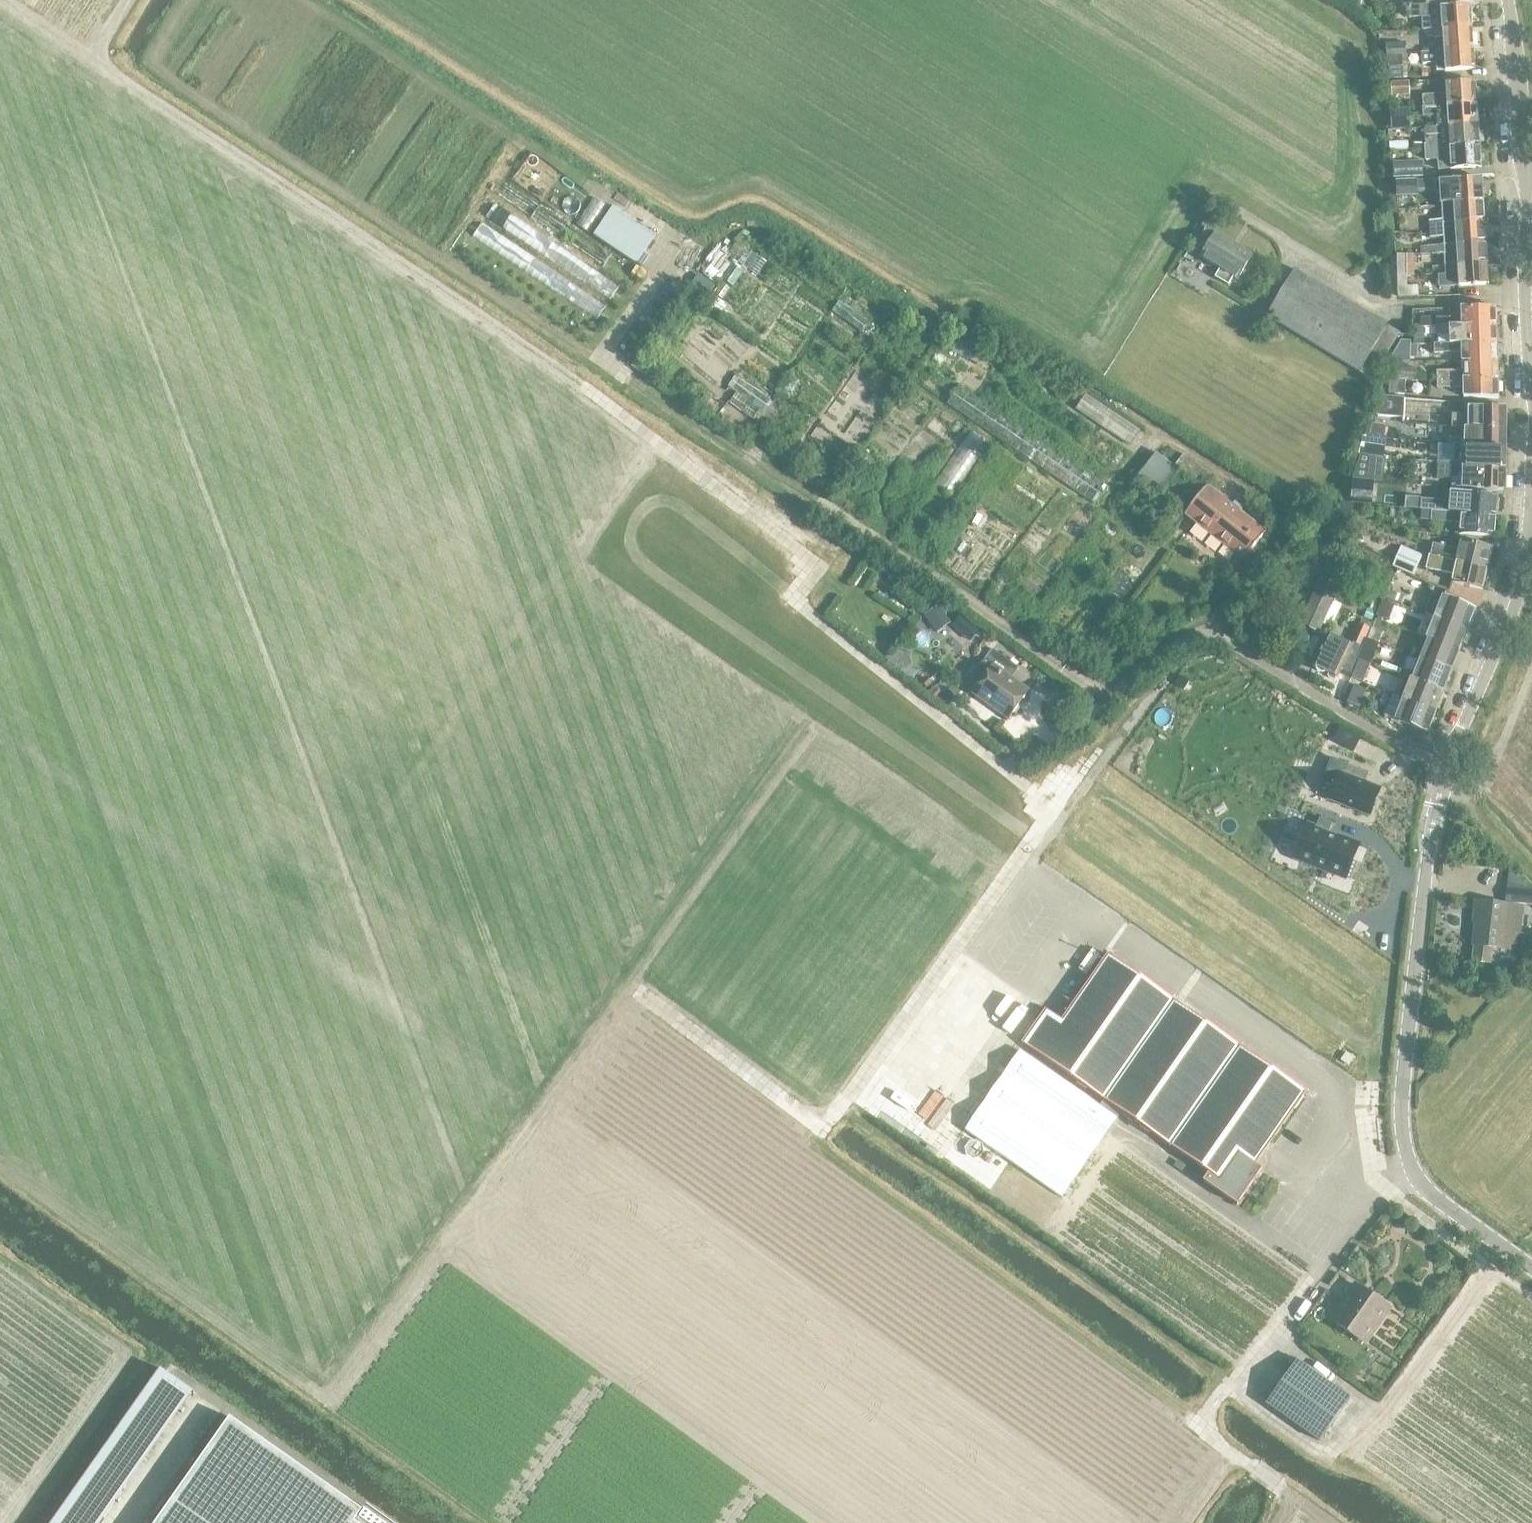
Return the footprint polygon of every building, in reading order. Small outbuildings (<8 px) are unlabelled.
[(1422,17),(1422,29),(1433,29),(1472,26),(1470,4),(1436,6),(1435,0),(1402,0),(1402,6),(1407,6),(1408,17),(1422,17)] [(1442,36),(1443,48),(1473,47),(1472,26),(1433,29),(1434,37),(1442,36)] [(1386,51),(1406,50),(1405,41),(1385,42),(1386,51)] [(1474,68),(1473,47),(1443,48),(1434,49),(1434,51),(1420,52),(1421,63),(1435,62),(1436,69),(1440,70),(1474,68)] [(1406,50),(1386,51),(1389,78),(1403,78),(1402,54),(1406,54),(1406,50)] [(1408,81),(1390,82),(1391,94),(1410,94),(1408,81)] [(1423,107),(1431,106),(1477,103),(1475,82),(1445,83),(1445,93),(1421,94),(1423,107)] [(1436,115),(1437,127),(1478,124),(1477,103),(1431,106),(1423,107),(1423,116),(1436,115)] [(1389,109),(1391,129),(1411,128),(1409,108),(1389,109)] [(1413,149),(1425,148),(1425,144),(1438,143),(1438,147),(1449,146),(1449,147),(1479,145),(1478,124),(1437,127),(1432,127),(1432,126),(1423,127),(1425,141),(1412,142),(1413,149)] [(1480,167),(1479,145),(1449,147),(1449,146),(1438,147),(1438,143),(1425,144),(1425,148),(1426,159),(1438,158),(1439,169),(1480,167)] [(1422,161),(1392,162),(1393,177),(1423,176),(1422,161)] [(1434,193),(1440,193),(1441,204),(1483,201),(1481,178),(1433,181),(1434,193)] [(1417,179),(1396,180),(1396,197),(1417,196),(1417,179)] [(1431,238),(1443,237),(1442,222),(1484,220),(1483,201),(1441,204),(1441,220),(1430,220),(1431,238)] [(495,204),(487,216),(611,294),(619,282),(495,204)] [(539,205),(532,217),(574,242),(581,230),(539,205)] [(656,237),(613,206),(593,233),(636,264),(656,237)] [(1442,222),(1443,237),(1443,244),(1419,246),(1420,255),(1444,254),(1444,247),(1456,246),(1455,245),(1485,243),(1484,220),(1442,222)] [(480,223),(471,238),(601,314),(609,299),(480,223)] [(1214,276),(1228,285),(1233,277),(1237,279),(1252,254),(1215,233),(1206,227),(1196,244),(1205,250),(1201,257),(1219,268),(1214,276)] [(721,250),(704,274),(716,283),(734,259),(738,261),(735,265),(733,263),(723,278),(733,285),(743,270),(745,272),(748,268),(757,275),(766,261),(736,241),(727,254),(721,250)] [(1457,264),(1487,263),(1485,243),(1455,245),(1456,246),(1444,247),(1444,254),(1456,254),(1457,264)] [(1397,274),(1406,274),(1405,253),(1396,253),(1397,274)] [(1487,263),(1457,264),(1457,273),(1438,274),(1439,287),(1458,286),(1488,284),(1487,263)] [(1399,332),(1294,269),(1266,315),(1370,378),(1399,332)] [(1397,296),(1403,296),(1418,295),(1417,285),(1406,285),(1406,274),(1397,274),(1397,296)] [(708,296),(715,287),(702,278),(695,287),(708,296)] [(832,311),(862,332),(869,322),(839,301),(832,311)] [(1459,307),(1460,316),(1435,317),(1420,317),(1420,325),(1423,325),(1423,326),(1436,327),(1436,325),(1496,325),(1495,307),(1459,307)] [(1415,325),(1413,344),(1423,344),(1423,326),(1423,325),(1420,325),(1415,325)] [(1496,343),(1496,325),(1436,325),(1436,327),(1436,336),(1449,335),(1449,342),(1449,344),(1496,343)] [(952,351),(972,361),(978,348),(958,338),(952,351)] [(1402,340),(1389,360),(1410,361),(1410,357),(1411,345),(1411,340),(1402,340)] [(1461,361),(1497,361),(1496,343),(1449,344),(1449,342),(1433,343),(1433,353),(1461,352),(1461,361)] [(648,346),(641,356),(645,359),(654,365),(655,366),(662,356),(648,346)] [(1436,379),(1497,379),(1497,361),(1461,361),(1461,370),(1436,370),(1436,379)] [(1393,366),(1392,379),(1405,380),(1414,380),(1415,367),(1393,366)] [(730,401),(754,417),(753,418),(766,427),(781,407),(736,376),(730,386),(737,391),(730,401)] [(1405,394),(1405,380),(1392,379),(1389,379),(1388,394),(1405,394)] [(1497,379),(1436,379),(1437,388),(1462,387),(1462,396),(1498,398),(1497,379)] [(959,385),(949,400),(947,403),(1094,503),(1107,486),(959,385)] [(1139,430),(1085,394),(1076,408),(1130,444),(1139,430)] [(1403,397),(1382,395),(1376,415),(1403,417),(1403,397)] [(1450,427),(1462,428),(1463,428),(1463,426),(1505,427),(1505,406),(1467,406),(1467,414),(1451,414),(1450,427)] [(1371,423),(1369,434),(1384,437),(1386,426),(1371,423)] [(1505,448),(1505,427),(1463,426),(1463,428),(1463,438),(1453,437),(1453,447),(1505,448)] [(955,484),(988,439),(973,429),(941,473),(955,484)] [(1358,454),(1360,454),(1375,457),(1383,458),(1383,456),(1386,437),(1384,437),(1369,434),(1364,434),(1358,454)] [(1505,468),(1505,448),(1453,447),(1453,455),(1453,461),(1454,461),(1454,467),(1476,467),(1476,468),(1505,468)] [(1265,531),(1219,495),(1226,486),(1183,453),(1174,465),(1157,452),(1136,480),(1153,494),(1174,467),(1203,489),(1186,511),(1186,512),(1185,513),(1243,559),(1265,531)] [(1360,454),(1352,478),(1382,482),(1384,468),(1373,467),(1375,457),(1360,454)] [(1436,461),(1436,477),(1460,479),(1460,487),(1490,490),(1505,490),(1505,468),(1476,468),(1476,467),(1454,467),(1454,461),(1453,461),(1436,461)] [(1368,481),(1352,480),(1350,503),(1354,503),(1366,504),(1368,481)] [(1419,509),(1431,510),(1494,515),(1496,495),(1445,491),(1449,492),(1448,501),(1420,499),(1419,509)] [(1338,515),(1351,517),(1354,503),(1350,503),(1341,501),(1338,515)] [(1458,533),(1493,536),(1494,515),(1431,510),(1430,520),(1459,522),(1458,533)] [(1350,517),(1349,518),(1337,516),(1335,524),(1348,526),(1348,528),(1367,532),(1369,521),(1350,517)] [(1443,559),(1486,568),(1491,547),(1461,541),(1459,549),(1432,543),(1429,555),(1442,560),(1443,559)] [(1420,558),(1399,550),(1393,566),(1413,575),(1420,558)] [(1442,560),(1429,555),(1428,554),(1424,565),(1454,573),(1451,582),(1482,589),(1486,568),(1443,559),(1442,560)] [(1316,589),(1300,623),(1318,631),(1322,622),(1331,627),(1341,605),(1332,601),(1334,597),(1316,589)] [(1388,589),(1385,597),(1401,603),(1403,595),(1388,589)] [(1432,595),(1425,613),(1425,614),(1434,617),(1467,629),(1474,609),(1442,596),(1441,598),(1432,595)] [(1394,604),(1382,600),(1376,616),(1388,621),(1394,604)] [(931,629),(950,620),(942,602),(922,611),(931,629)] [(961,615),(952,626),(957,630),(966,619),(961,615)] [(1434,617),(1427,636),(1459,649),(1467,629),(1434,617)] [(1242,622),(1236,618),(1232,624),(1238,628),(1242,622)] [(948,622),(935,630),(941,639),(954,631),(948,622)] [(1336,676),(1340,668),(1351,673),(1357,659),(1356,658),(1361,646),(1369,627),(1358,622),(1350,641),(1352,642),(1351,645),(1327,634),(1312,665),(1336,676)] [(1383,631),(1372,627),(1368,638),(1379,642),(1383,631)] [(1459,649),(1427,636),(1419,657),(1451,669),(1459,649)] [(1362,646),(1361,646),(1356,658),(1357,659),(1370,663),(1378,644),(1365,638),(1362,646)] [(992,648),(978,668),(967,684),(974,690),(973,691),(1009,717),(1027,691),(1009,679),(1018,667),(992,648)] [(1404,677),(1443,691),(1451,669),(1419,657),(1411,676),(1405,675),(1404,677)] [(1370,663),(1357,659),(1351,673),(1352,673),(1350,677),(1363,682),(1370,663)] [(1443,691),(1404,677),(1396,696),(1435,711),(1443,691)] [(1347,697),(1363,704),(1369,689),(1353,683),(1347,697)] [(1384,716),(1395,720),(1426,732),(1435,711),(1396,696),(1393,695),(1384,716)] [(1328,799),(1369,815),(1380,787),(1365,782),(1369,772),(1331,757),(1321,782),(1333,786),(1328,799)] [(1345,876),(1357,845),(1328,834),(1332,822),(1318,817),(1314,828),(1307,826),(1295,857),(1345,876)] [(1506,888),(1505,900),(1531,902),(1531,890),(1506,888)] [(1490,947),(1512,949),(1514,932),(1519,933),(1522,905),(1474,901),(1473,915),(1475,915),(1472,944),(1473,945),(1471,961),(1489,963),(1490,947)] [(1019,1048),(964,1129),(1062,1197),(1121,1111),(1208,1172),(1202,1180),(1237,1204),(1262,1168),(1255,1164),(1306,1092),(1107,953),(1061,1019),(1045,1007),(1021,1041),(1103,1099),(1099,1105),(1019,1048)] [(1389,1308),(1354,1284),(1341,1303),(1349,1310),(1339,1324),(1365,1342),(1389,1308)] [(1298,1359),(1266,1403),(1319,1441),(1351,1397),(1298,1359)] [(157,1364),(82,1488),(86,1490),(90,1484),(99,1490),(102,1486),(120,1497),(189,1383),(157,1364)] [(364,1508),(362,1509),(230,1417),(155,1522),(386,1522),(364,1508)]
